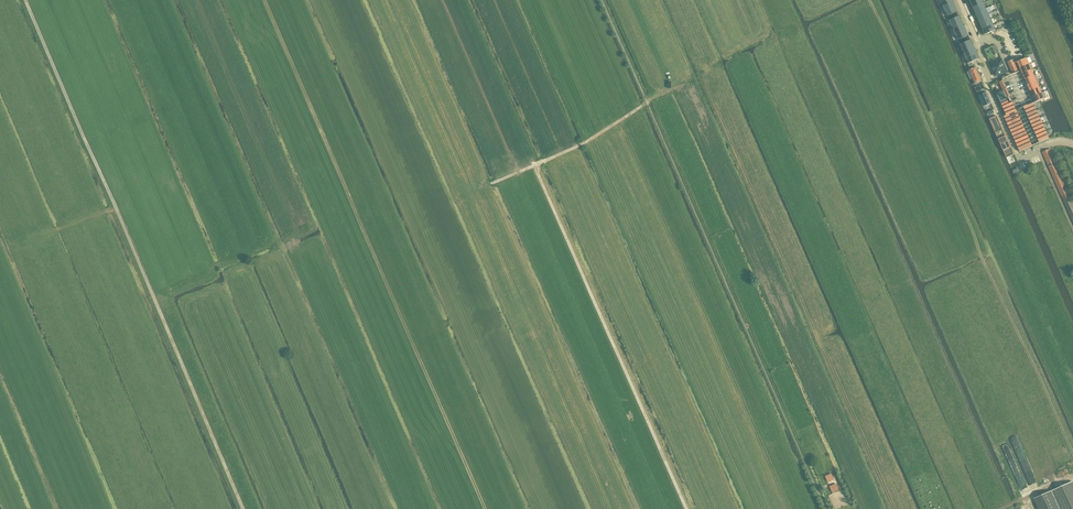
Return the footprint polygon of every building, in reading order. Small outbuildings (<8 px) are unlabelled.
[(958,11),(953,2),(942,7),(945,13),(946,12),(948,16),(958,11)] [(975,13),(986,8),(983,3),(972,8),(975,13)] [(977,18),(988,14),(986,8),(975,13),(977,18)] [(991,19),(988,14),(977,18),(980,24),(991,19)] [(960,16),(949,21),(953,30),(964,26),(960,16)] [(982,29),(993,24),(991,19),(980,24),(982,29)] [(996,30),(993,24),(982,29),(984,35),(996,30)] [(968,35),(964,26),(953,30),(956,37),(957,36),(958,40),(968,35)] [(975,49),(970,40),(959,45),(962,51),(963,51),(964,54),(963,54),(964,54),(975,49)] [(979,59),(975,49),(964,54),(966,60),(967,60),(969,63),(968,64),(979,59)] [(1017,62),(1020,68),(1031,63),(1029,64),(1027,58),(1017,62)] [(1013,59),(1007,62),(1012,73),(1018,71),(1013,59)] [(1007,71),(1001,60),(990,65),(995,76),(1007,71)] [(1034,69),(1031,63),(1020,68),(1021,70),(1022,74),(1032,70),(1034,69)] [(975,67),(969,70),(973,79),(972,79),(974,84),(976,84),(979,82),(981,81),(975,67)] [(1025,79),(1034,75),(1032,70),(1022,74),(1025,79)] [(1036,74),(1034,75),(1025,79),(1027,85),(1039,80),(1036,74)] [(1010,97),(1007,89),(1003,80),(1002,81),(999,82),(1003,92),(997,94),(1001,102),(1001,103),(1006,115),(1016,111),(1016,110),(1012,101),(1008,103),(1008,101),(1007,99),(1007,98),(1010,97)] [(1030,91),(1041,86),(1039,80),(1027,85),(1030,91)] [(1032,97),(1044,92),(1042,92),(1039,87),(1041,86),(1030,91),(1032,97)] [(991,103),(986,92),(980,95),(978,96),(982,105),(984,104),(985,106),(986,106),(990,105),(990,104),(991,103)] [(1041,100),(1046,98),(1046,97),(1046,98),(1045,95),(1044,92),(1032,97),(1035,103),(1036,102),(1041,100)] [(1037,111),(1033,103),(1024,107),(1027,113),(1030,120),(1033,128),(1036,135),(1039,141),(1040,142),(1042,141),(1048,138),(1049,138),(1046,131),(1043,124),(1040,117),(1037,111)] [(1016,111),(1006,115),(1004,116),(1007,122),(1008,126),(1010,129),(1011,133),(1013,137),(1015,140),(1016,144),(1018,147),(1020,152),(1027,149),(1032,146),(1030,142),(1028,138),(1027,135),(1025,131),(1023,128),(1022,124),(1020,120),(1019,117),(1016,111)] [(997,116),(989,119),(995,132),(1002,129),(997,116)] [(1008,142),(1002,129),(995,132),(1001,145),(1008,142)] [(1014,155),(1008,142),(1001,145),(1006,158),(1007,158),(1014,155)] [(1049,149),(1042,152),(1044,155),(1047,162),(1072,222),(1072,203),(1055,163),(1055,164),(1050,152),(1049,149)] [(1051,491),(1034,498),(1039,508),(1072,508),(1072,483),(1072,481),(1051,491)]
